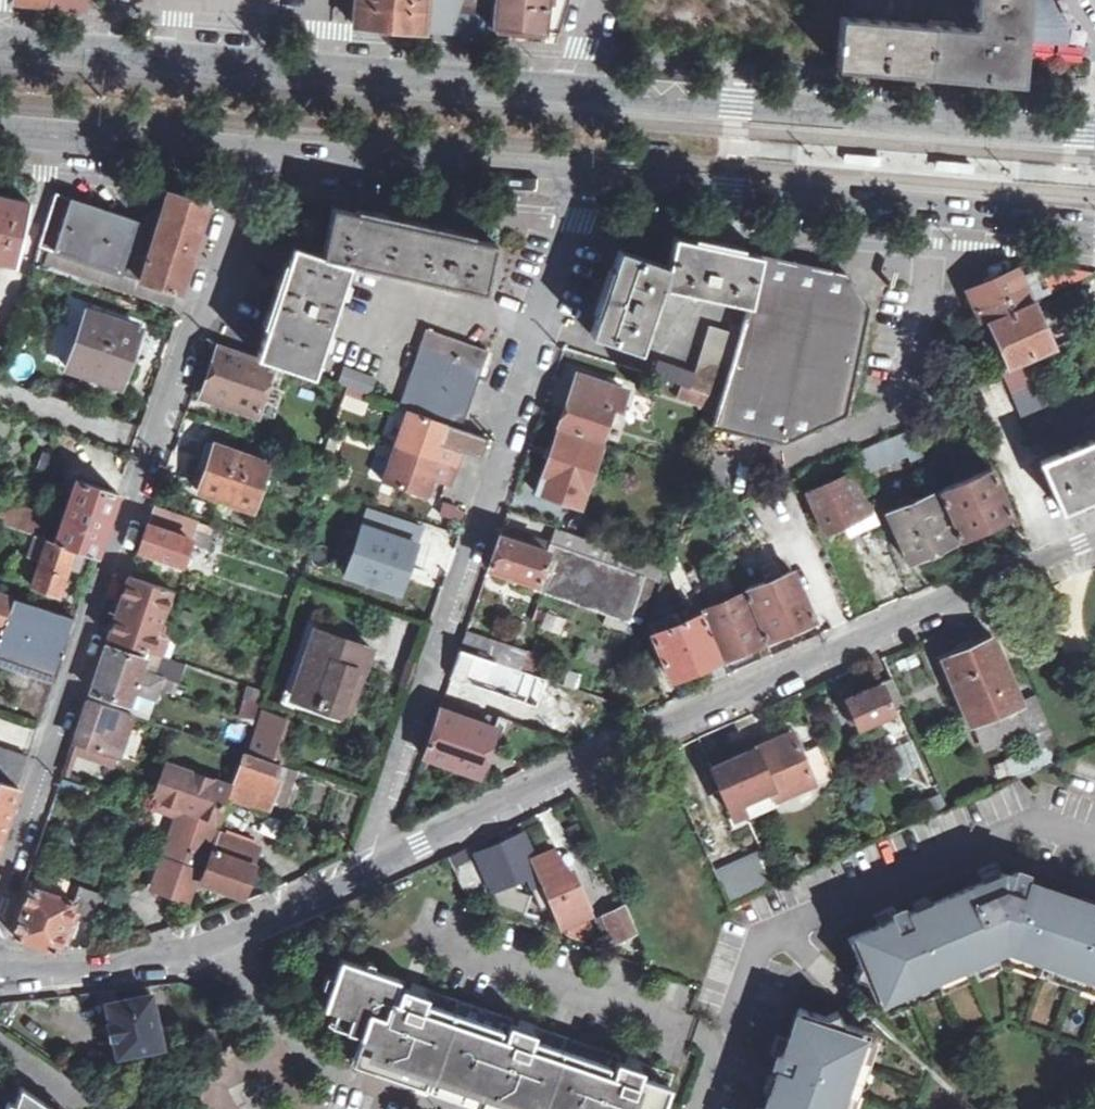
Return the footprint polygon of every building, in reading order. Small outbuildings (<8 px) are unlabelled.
[(431,0),(359,0),(358,6),(357,27),(422,31),(429,31),(430,20),(431,0)] [(457,22),(464,0),(431,0),(430,20),(457,22)] [(457,22),(501,24),(550,27),(552,0),(464,0),(457,22)] [(839,18),(835,65),(860,68),(953,77),(1020,83),(1023,45),(1029,0),(972,0),(971,15),(972,16),(971,31),(839,18)] [(1023,45),(1067,49),(1068,32),(1060,18),(1051,17),(1052,3),(1050,0),(1029,0),(1023,45)] [(207,204),(166,190),(152,231),(138,275),(176,288),(188,252),(190,253),(207,204)] [(17,259),(23,232),(30,203),(0,196),(0,255),(17,259)] [(138,275),(152,231),(54,199),(40,242),(138,275)] [(332,207),(321,252),(348,261),(482,292),(493,244),(332,207)] [(676,234),(667,269),(619,253),(590,335),(639,351),(663,285),(750,300),(763,254),(676,234)] [(320,254),(289,247),(255,358),(273,364),(312,378),(348,261),(321,252),(320,254)] [(750,300),(741,332),(722,397),(711,430),(783,446),(845,416),(867,305),(839,299),(843,273),(808,265),(763,254),(750,300)] [(979,320),(991,315),(1039,295),(1023,261),(964,286),(979,320)] [(991,315),(1012,366),(1061,345),(1039,295),(991,315)] [(140,329),(88,312),(68,369),(120,387),(140,329)] [(655,375),(722,397),(741,332),(709,325),(694,372),(658,361),(655,375)] [(485,352),(425,332),(399,409),(408,412),(449,427),(460,430),(485,352)] [(255,416),(273,364),(255,358),(219,346),(203,398),(255,416)] [(340,387),(372,390),(374,372),(341,369),(340,387)] [(1010,388),(1034,386),(1033,371),(1009,372),(1010,388)] [(617,392),(576,378),(558,430),(599,444),(617,392)] [(1012,396),(1033,445),(1080,426),(1068,399),(1043,410),(1033,387),(1012,396)] [(344,395),(340,410),(363,415),(367,401),(344,395)] [(408,412),(396,449),(453,468),(459,452),(443,446),(449,427),(408,412)] [(909,429),(851,455),(856,466),(902,445),(903,448),(915,443),(909,429)] [(597,447),(557,434),(541,481),(580,495),(597,447)] [(1040,462),(1062,509),(1085,502),(1086,505),(1094,501),(1094,439),(1040,462)] [(264,466),(208,446),(199,473),(205,475),(197,495),(249,512),(264,466)] [(447,485),(453,468),(396,449),(383,485),(424,499),(431,479),(447,485)] [(844,476),(810,493),(826,532),(849,522),(855,534),(879,524),(874,510),(870,512),(852,472),(857,470),(856,466),(851,455),(837,461),(844,476)] [(990,469),(939,491),(960,539),(990,525),(1010,516),(990,469)] [(117,494),(77,481),(56,542),(88,553),(96,556),(117,494)] [(580,495),(541,481),(536,496),(575,509),(580,495)] [(937,493),(888,514),(909,562),(926,554),(931,566),(963,552),(937,493)] [(26,511),(0,502),(0,524),(20,530),(26,511)] [(423,536),(362,516),(343,571),(404,591),(423,536)] [(990,525),(960,539),(963,546),(993,531),(990,525)] [(190,542),(147,528),(138,553),(182,567),(190,542)] [(558,530),(550,553),(500,536),(488,569),(511,577),(509,582),(578,606),(599,544),(558,530)] [(39,536),(32,558),(42,562),(35,585),(60,593),(68,569),(81,573),(88,553),(56,542),(39,536)] [(665,568),(599,544),(578,606),(632,625),(647,577),(662,581),(665,568)] [(744,581),(745,583),(769,636),(821,614),(798,559),(744,581)] [(171,592),(130,579),(109,640),(160,656),(167,636),(157,632),(171,592)] [(745,583),(704,601),(727,653),(769,636),(745,583)] [(0,594),(0,634),(11,597),(0,594)] [(11,597),(0,634),(0,662),(55,681),(75,618),(11,597)] [(704,601),(650,624),(673,674),(727,653),(704,601)] [(379,638),(315,618),(288,693),(350,714),(379,638)] [(468,634),(462,651),(515,670),(522,653),(468,634)] [(1022,704),(991,636),(959,647),(944,663),(974,726),(1016,707),(1034,750),(1060,739),(1040,696),(1022,704)] [(146,659),(107,646),(91,693),(131,707),(136,692),(157,700),(163,680),(148,674),(148,675),(142,674),(146,659)] [(462,651),(451,680),(517,704),(528,674),(515,670),(462,651)] [(907,695),(931,685),(917,651),(893,661),(907,695)] [(909,706),(896,678),(853,696),(870,735),(887,727),(882,718),(909,706)] [(134,715),(89,699),(75,740),(120,756),(134,715)] [(496,730),(440,712),(425,758),(481,776),(496,730)] [(779,795),(815,779),(817,783),(836,775),(822,740),(802,749),(793,729),(758,745),(779,795)] [(116,768),(120,756),(75,740),(71,752),(116,768)] [(234,778),(228,793),(273,808),(287,761),(245,745),(234,778)] [(779,795),(758,745),(713,764),(734,813),(747,808),(749,813),(770,804),(768,800),(779,795)] [(234,778),(166,755),(150,804),(174,812),(163,848),(204,862),(217,824),(228,793),(234,778)] [(19,778),(0,772),(0,838),(19,778)] [(533,849),(540,846),(529,823),(473,848),(476,853),(488,883),(491,889),(495,887),(516,878),(529,872),(533,882),(544,877),(533,849)] [(204,862),(199,878),(247,895),(265,840),(217,824),(204,862)] [(599,934),(592,912),(596,910),(575,861),(556,839),(540,846),(533,849),(544,877),(563,925),(570,922),(599,934)] [(199,878),(204,862),(163,848),(149,885),(193,899),(199,878)] [(730,901),(771,883),(757,851),(716,869),(730,901)] [(488,883),(476,853),(455,862),(468,892),(488,883)] [(882,1014),(1010,965),(1094,993),(1094,905),(1000,869),(851,933),(882,1014)] [(80,893),(28,877),(11,931),(62,948),(80,893)] [(516,878),(495,887),(500,899),(526,907),(531,888),(519,884),(516,878)] [(627,904),(607,913),(619,938),(638,929),(627,904)] [(673,1070),(403,979),(341,958),(310,1050),(486,1108),(659,1108),(673,1070)] [(154,985),(102,994),(116,1052),(167,1043),(154,985)] [(876,1038),(797,1004),(762,1108),(854,1108),(876,1038)] [(19,1079),(13,1098),(6,1095),(2,1108),(63,1108),(19,1079)]
